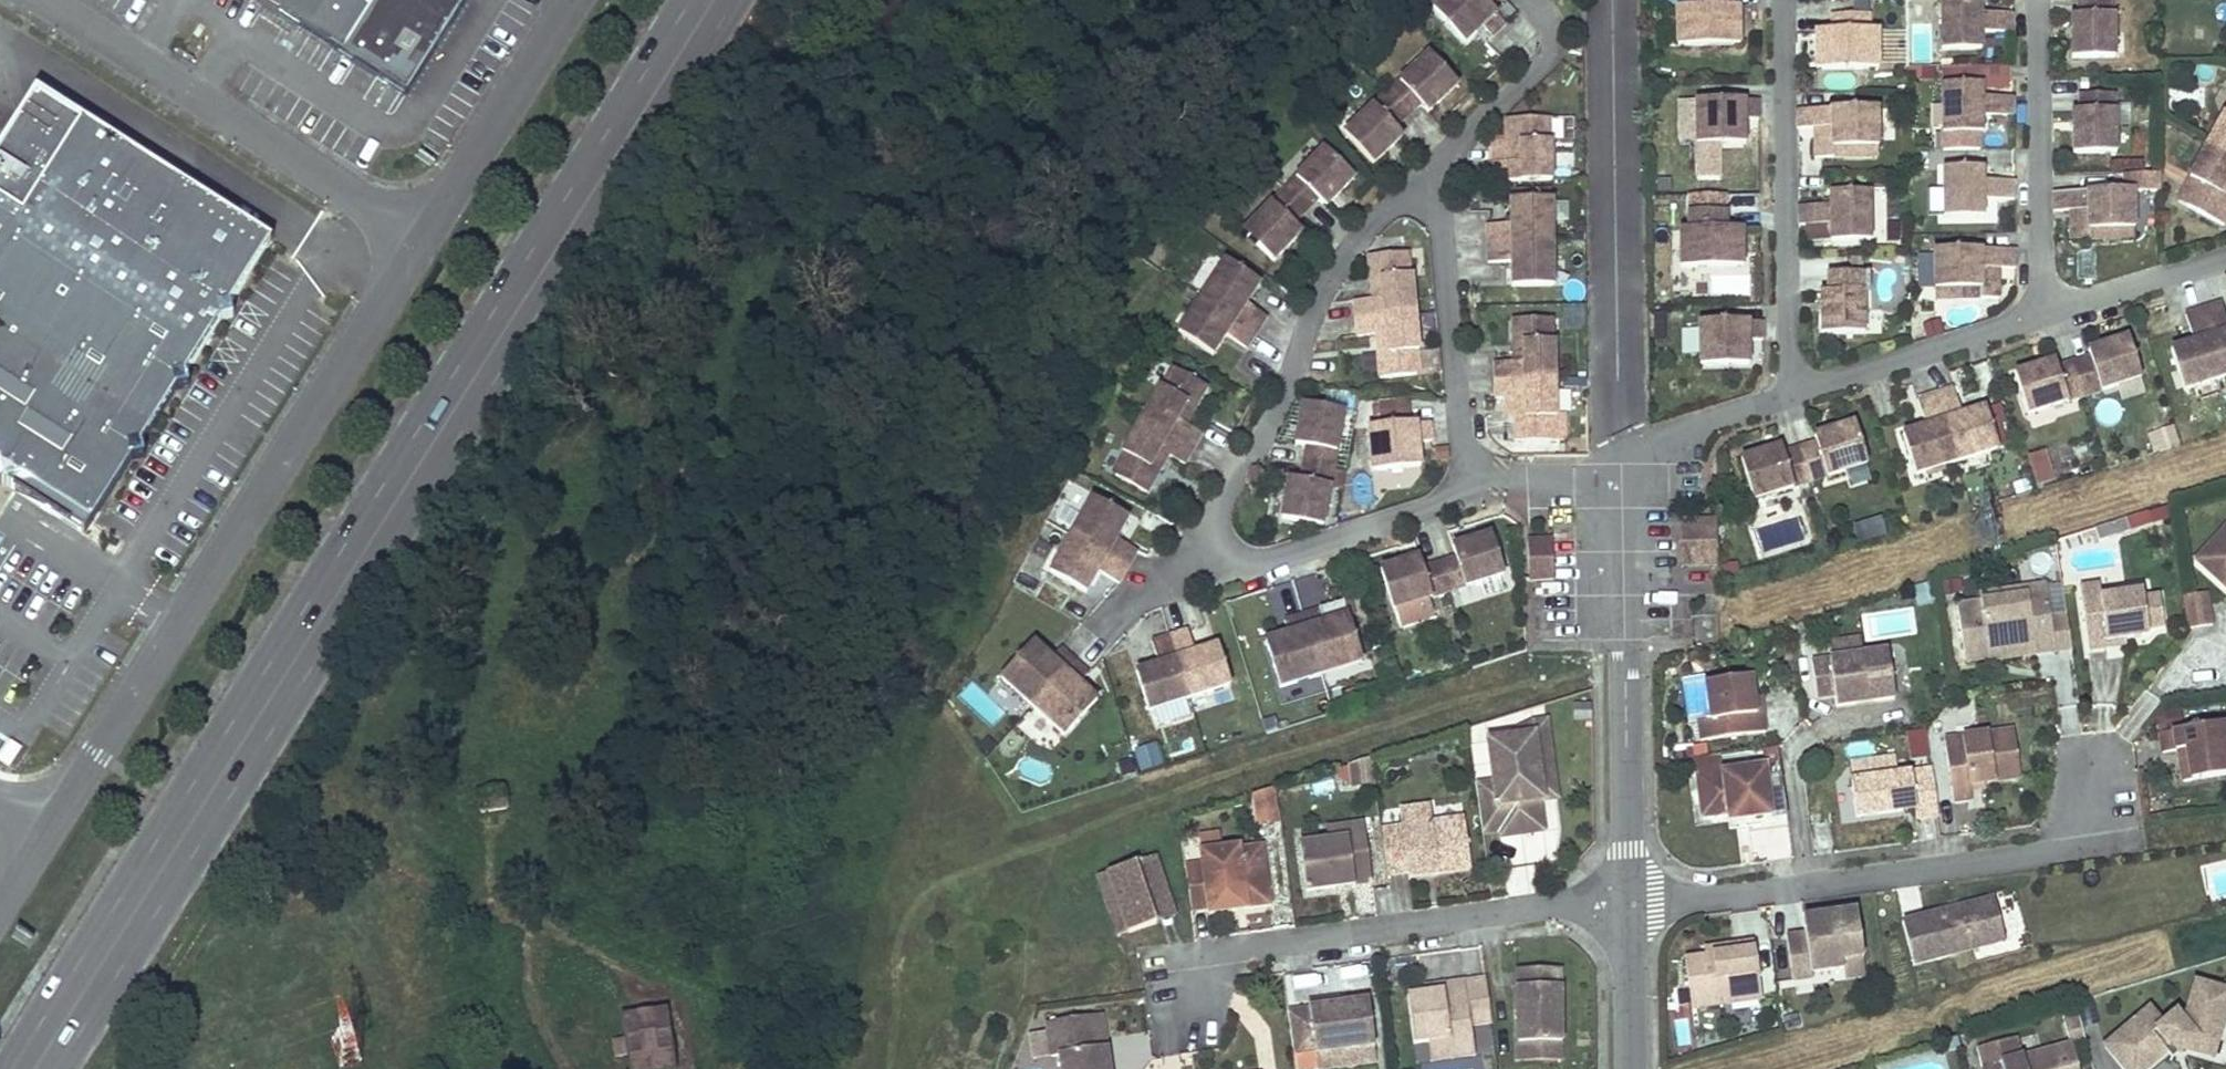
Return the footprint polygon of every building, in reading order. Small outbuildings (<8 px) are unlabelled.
[(384,0),(254,0),(268,9),(293,24),(345,58),(384,0)] [(345,58),(354,64),(382,80),(409,98),(471,0),(384,0),(345,58)] [(1440,9),(1473,45),(1491,28),(1500,38),(1514,25),(1490,0),(1449,0),(1440,9)] [(1687,9),(1687,25),(1679,25),(1679,46),(1735,45),(1735,28),(1746,28),(1746,8),(1730,8),(1730,0),(1687,0),(1687,9)] [(2085,17),(2078,17),(2079,59),(2121,58),(2121,0),(2085,0),(2085,17)] [(2019,34),(2019,15),(1987,16),(1987,1),(1948,2),(1948,49),(1987,49),(1987,35),(2019,34)] [(293,24),(268,9),(263,18),(287,33),(293,24)] [(1687,25),(1687,9),(1678,9),(1679,25),(1687,25)] [(1838,31),(1822,32),(1822,52),(1833,52),(1833,69),(1890,68),(1890,47),(1881,47),(1881,31),(1881,13),(1838,14),(1838,31)] [(1747,45),(1746,28),(1735,28),(1735,45),(1747,45)] [(1890,31),(1881,31),(1881,47),(1890,47),(1890,31)] [(1833,52),(1822,52),(1822,69),(1833,69),(1833,52)] [(1436,115),(1465,88),(1437,57),(1394,96),(1415,118),(1428,107),(1436,115)] [(382,80),(354,64),(349,72),(377,89),(382,80)] [(2020,116),(2019,97),(1988,98),(1987,83),(1948,84),(1949,131),(1988,131),(1988,117),(2020,116)] [(2,465),(5,486),(25,480),(97,525),(136,463),(149,460),(146,447),(181,392),(193,391),(190,377),(226,321),(237,318),(235,307),(275,243),(86,124),(55,131),(48,100),(37,93),(30,104),(36,134),(7,141),(0,152),(0,464),(2,465)] [(1402,131),(1415,118),(1394,96),(1352,136),(1381,167),(1410,139),(1402,131)] [(2122,96),(2086,97),(2086,115),(2079,115),(2080,156),(2123,156),(2122,96)] [(1765,120),(1765,101),(1700,101),(1700,144),(1751,144),(1752,120),(1765,120)] [(1884,108),(1804,109),(1804,128),(1821,127),(1831,127),(1831,137),(1821,137),(1821,157),(1867,156),(1867,146),(1885,146),(1884,108)] [(1553,145),(1553,121),(1516,122),(1517,165),(1498,166),(1499,184),(1558,183),(1558,145),(1553,145)] [(1831,127),(1821,127),(1821,137),(1831,137),(1831,127)] [(1885,146),(1867,146),(1867,156),(1885,156),(1885,146)] [(1331,151),(1291,193),(1312,214),(1325,201),(1333,209),(1361,180),(1331,151)] [(2223,153),(2206,185),(2215,190),(2202,213),(2225,226),(2225,154),(2223,153)] [(2020,200),(2020,182),(1988,182),(1988,168),(1949,168),(1950,216),(1989,215),(1988,201),(2020,200)] [(2193,208),(2202,213),(2215,190),(2206,185),(2193,208)] [(1876,238),(1875,190),(1836,191),(1837,205),(1805,205),(1805,224),(1814,224),(1814,238),(1876,238)] [(1291,193),(1251,235),(1281,264),(1309,235),(1300,227),(1312,214),(1291,193)] [(2140,193),(2060,194),(2060,212),(2077,212),(2087,212),(2087,222),(2077,222),(2077,242),(2123,241),(2123,231),(2141,231),(2140,193)] [(1559,203),(1517,204),(1517,227),(1494,228),(1495,246),(1559,245),(1559,203)] [(2077,212),(2077,222),(2087,222),(2087,212),(2077,212)] [(1471,238),(1485,238),(1485,213),(1472,213),(1471,238)] [(1733,215),(1690,215),(1689,233),(1690,249),(1681,249),(1682,270),(1738,270),(1738,252),(1749,252),(1749,232),(1733,232),(1733,215)] [(2123,231),(2123,241),(2141,241),(2141,231),(2123,231)] [(1689,233),(1681,233),(1681,249),(1690,249),(1689,233)] [(1559,245),(1495,246),(1494,264),(1518,264),(1518,288),(1560,287),(1559,245)] [(2021,270),(2021,251),(1941,252),(1941,290),(1958,290),(1959,300),(2004,300),(2005,280),(1994,280),(1994,270),(2005,270),(2021,270)] [(1749,252),(1738,252),(1738,270),(1750,269),(1749,252)] [(1415,279),(1413,255),(1376,259),(1380,302),(1362,304),(1364,321),(1423,315),(1419,279),(1415,279)] [(1267,286),(1232,263),(1209,298),(1263,334),(1273,319),(1254,306),(1267,286)] [(1994,280),(2005,280),(2005,270),(1994,270),(1994,280)] [(1869,276),(1833,276),(1833,294),(1826,294),(1827,336),(1869,335),(1869,276)] [(1959,300),(1958,290),(1941,290),(1941,300),(1959,300)] [(1263,334),(1209,298),(1186,334),(1220,356),(1234,337),(1253,349),(1263,334)] [(2210,312),(2225,364),(2225,307),(2210,312)] [(2210,312),(2192,317),(2201,345),(2177,352),(2190,393),(2225,381),(2225,364),(2210,312)] [(1423,315),(1364,321),(1365,339),(1383,337),(1387,380),(1424,377),(1421,354),(1426,353),(1423,315)] [(1555,344),(1555,320),(1519,321),(1519,364),(1501,364),(1501,383),(1561,382),(1560,344),(1555,344)] [(1767,342),(1768,324),(1703,321),(1701,364),(1753,366),(1753,342),(1767,342)] [(1680,332),(1681,356),(1699,355),(1698,332),(1680,332)] [(2080,365),(2090,399),(2147,382),(2134,341),(2094,353),(2096,360),(2080,365)] [(2090,399),(2080,365),(2062,370),(2060,364),(2021,376),(2033,417),(2090,399)] [(1183,369),(1179,367),(1167,388),(1171,390),(1183,369)] [(1194,425),(1215,388),(1183,369),(1171,390),(1167,388),(1148,421),(1200,450),(1209,434),(1194,425)] [(1561,382),(1501,383),(1501,401),(1520,401),(1520,444),(1557,444),(1556,420),(1561,420),(1561,382)] [(1960,391),(1942,396),(1963,465),(2004,452),(1991,412),(1968,418),(1960,391)] [(1963,465),(1942,396),(1924,402),(1932,430),(1909,437),(1922,477),(1963,465)] [(1374,420),(1411,418),(1410,399),(1373,401),(1374,420)] [(1350,414),(1309,406),(1302,446),(1313,448),(1310,465),(1340,471),(1350,414)] [(1192,466),(1200,450),(1148,421),(1130,454),(1134,456),(1122,477),(1154,495),(1176,457),(1192,466)] [(2146,436),(2153,455),(2180,445),(2173,426),(2146,436)] [(1437,427),(1375,431),(1377,474),(1426,471),(1425,446),(1438,446),(1437,427)] [(1807,451),(1817,486),(1874,468),(1861,427),(1822,440),(1824,446),(1807,451)] [(1817,486),(1807,451),(1790,457),(1788,450),(1748,462),(1761,503),(1817,486)] [(2036,488),(2056,483),(2047,452),(2028,458),(2036,488)] [(1134,456),(1130,454),(1118,474),(1122,477),(1134,456)] [(1340,471),(1310,465),(1307,483),(1295,481),(1288,520),(1329,528),(1340,471)] [(1078,536),(1135,568),(1144,552),(1123,541),(1135,520),(1099,500),(1078,536)] [(2132,532),(2171,521),(2167,508),(2128,519),(2132,532)] [(1862,543),(1889,533),(1883,518),(1856,528),(1862,543)] [(2192,559),(2225,587),(2225,518),(2192,559)] [(1718,523),(1683,523),(1684,567),(1718,566),(1718,523)] [(1125,584),(1135,568),(1078,536),(1057,573),(1094,593),(1105,573),(1125,584)] [(1498,537),(1459,549),(1463,560),(1446,565),(1455,594),(1510,576),(1498,537)] [(1562,583),(1562,544),(1536,544),(1537,583),(1562,583)] [(1455,594),(1446,565),(1429,570),(1425,559),(1387,571),(1399,611),(1455,594)] [(1276,619),(1301,612),(1292,584),(1267,591),(1276,619)] [(1987,603),(1964,606),(1971,662),(1995,659),(1994,650),(2039,644),(2041,657),(2062,655),(2057,620),(2052,585),(2029,588),(2030,597),(1987,603)] [(2029,588),(1986,594),(1987,603),(2030,597),(2029,588)] [(2106,588),(2087,591),(2096,656),(2115,653),(2114,647),(2132,644),(2155,641),(2155,634),(2150,601),(2149,595),(2108,601),(2106,588)] [(2213,597),(2192,600),(2196,633),(2217,630),(2213,597)] [(2167,599),(2150,601),(2155,634),(2171,632),(2167,599)] [(1326,610),(1308,616),(1327,676),(1368,663),(1353,616),(1330,624),(1326,610)] [(1327,676),(1308,616),(1291,622),(1295,635),(1272,642),(1286,689),(1327,676)] [(2074,618),(2057,620),(2062,655),(2079,652),(2074,618)] [(1194,632),(1176,637),(1196,699),(1236,687),(1223,647),(1201,654),(1194,632)] [(1196,699),(1176,637),(1159,643),(1166,665),(1143,672),(1156,712),(1196,699)] [(1039,708),(1081,662),(1067,649),(1058,659),(1040,643),(1007,679),(1039,708)] [(2039,644),(1994,650),(1995,659),(1996,664),(2041,657),(2039,644)] [(2132,644),(2114,647),(2115,653),(2133,650),(2132,644)] [(1894,653),(1819,665),(1824,701),(1841,698),(1843,709),(1862,706),(1867,700),(1875,699),(1881,704),(1901,701),(1894,653)] [(1095,674),(1081,662),(1039,708),(1070,737),(1103,701),(1085,684),(1095,674)] [(1707,742),(1772,734),(1770,715),(1763,716),(1761,699),(1759,678),(1713,684),(1718,721),(1705,723),(1707,742)] [(1763,716),(1770,715),(1768,699),(1761,699),(1763,716)] [(1538,725),(1549,803),(1562,801),(1552,723),(1538,725)] [(1505,840),(1549,834),(1545,804),(1549,803),(1538,725),(1517,735),(1518,740),(1492,744),(1498,783),(1480,786),(1488,837),(1504,835),(1505,840)] [(2167,735),(2169,754),(2179,753),(2188,752),(2193,788),(2225,784),(2225,727),(2167,735)] [(2021,732),(1951,741),(1959,803),(1978,801),(1977,792),(1977,786),(1991,785),(2027,780),(2021,732)] [(1160,746),(1137,749),(1139,770),(1162,768),(1160,746)] [(2188,752),(2179,753),(2183,789),(2193,788),(2188,752)] [(1377,759),(1361,764),(1362,777),(1379,776),(1377,759)] [(1793,816),(1786,767),(1702,779),(1708,820),(1733,817),(1750,814),(1751,822),(1793,816)] [(1922,821),(1944,818),(1938,774),(1858,785),(1862,820),(1908,814),(1908,808),(1920,807),(1921,812),(1922,821)] [(506,808),(503,789),(477,793),(481,811),(506,808)] [(1261,827),(1284,824),(1280,790),(1257,797),(1261,827)] [(1387,833),(1393,876),(1413,873),(1441,870),(1442,875),(1476,872),(1469,822),(1437,826),(1435,810),(1406,814),(1408,831),(1387,833)] [(1751,822),(1750,814),(1733,817),(1734,824),(1751,822)] [(1751,826),(1756,857),(1775,854),(1770,824),(1751,826)] [(1353,841),(1370,839),(1368,826),(1351,828),(1353,841)] [(1358,888),(1377,885),(1370,839),(1353,841),(1351,828),(1331,831),(1333,844),(1304,848),(1311,894),(1341,890),(1340,884),(1357,882),(1358,888)] [(1190,868),(1196,912),(1214,910),(1228,908),(1227,900),(1247,897),(1249,912),(1275,909),(1267,848),(1206,856),(1208,866),(1190,868)] [(1189,858),(1190,868),(1208,866),(1206,856),(1189,858)] [(1114,874),(1134,934),(1161,925),(1155,905),(1174,899),(1160,859),(1114,874)] [(1414,878),(1442,875),(1441,870),(1413,873),(1414,878)] [(1214,916),(1249,912),(1247,897),(1227,900),(1228,908),(1214,910),(1214,916)] [(1180,919),(1174,899),(1155,905),(1161,925),(1180,919)] [(2000,903),(1931,920),(1942,963),(2011,946),(2000,903)] [(1868,960),(1862,915),(1819,921),(1821,931),(1809,933),(1810,939),(1791,941),(1797,985),(1817,982),(1816,977),(1848,972),(1847,963),(1868,960)] [(1931,920),(1908,926),(1919,969),(1942,963),(1931,920)] [(1808,923),(1809,933),(1821,931),(1819,921),(1808,923)] [(1764,1002),(1756,945),(1737,948),(1738,955),(1708,959),(1688,962),(1694,1012),(1764,1002)] [(1707,952),(1708,959),(1738,955),(1737,948),(1707,952)] [(1871,980),(1868,960),(1847,963),(1848,972),(1850,983),(1871,980)] [(2122,1068),(2153,1068),(2178,1048),(2215,1058),(2225,1020),(2225,985),(2192,976),(2182,1011),(2176,1004),(2162,1016),(2149,1001),(2099,1042),(2122,1068)] [(1567,977),(1523,978),(1523,1024),(1528,1024),(1528,1033),(1524,1033),(1524,1051),(1567,1051),(1567,977)] [(1498,1026),(1491,982),(1469,986),(1470,993),(1430,999),(1413,1002),(1420,1048),(1434,1046),(1455,1042),(1457,1055),(1480,1051),(1477,1029),(1498,1026)] [(1470,993),(1469,986),(1429,991),(1430,999),(1470,993)] [(1293,1016),(1299,1060),(1321,1056),(1322,1068),(1354,1068),(1382,1065),(1374,1004),(1293,1016)] [(630,1068),(672,1068),(664,1011),(622,1017),(625,1039),(611,1041),(613,1057),(628,1054),(630,1068)] [(1104,1052),(1112,1051),(1109,1018),(1100,1019),(1104,1052)] [(1100,1019),(1062,1024),(1066,1058),(1074,1057),(1075,1068),(1114,1068),(1112,1051),(1104,1052),(1100,1019)] [(2065,1043),(2083,1042),(2082,1019),(2064,1019),(2065,1043)] [(1481,1059),(1480,1051),(1457,1055),(1455,1042),(1434,1046),(1437,1066),(1481,1059)] [(1984,1068),(1993,1068),(2021,1062),(2017,1048),(1981,1057),(1984,1068)] [(2073,1048),(2021,1062),(1993,1068),(2079,1068),(2073,1048)] [(1567,1051),(1524,1051),(1524,1067),(1567,1068),(1567,1051)]
